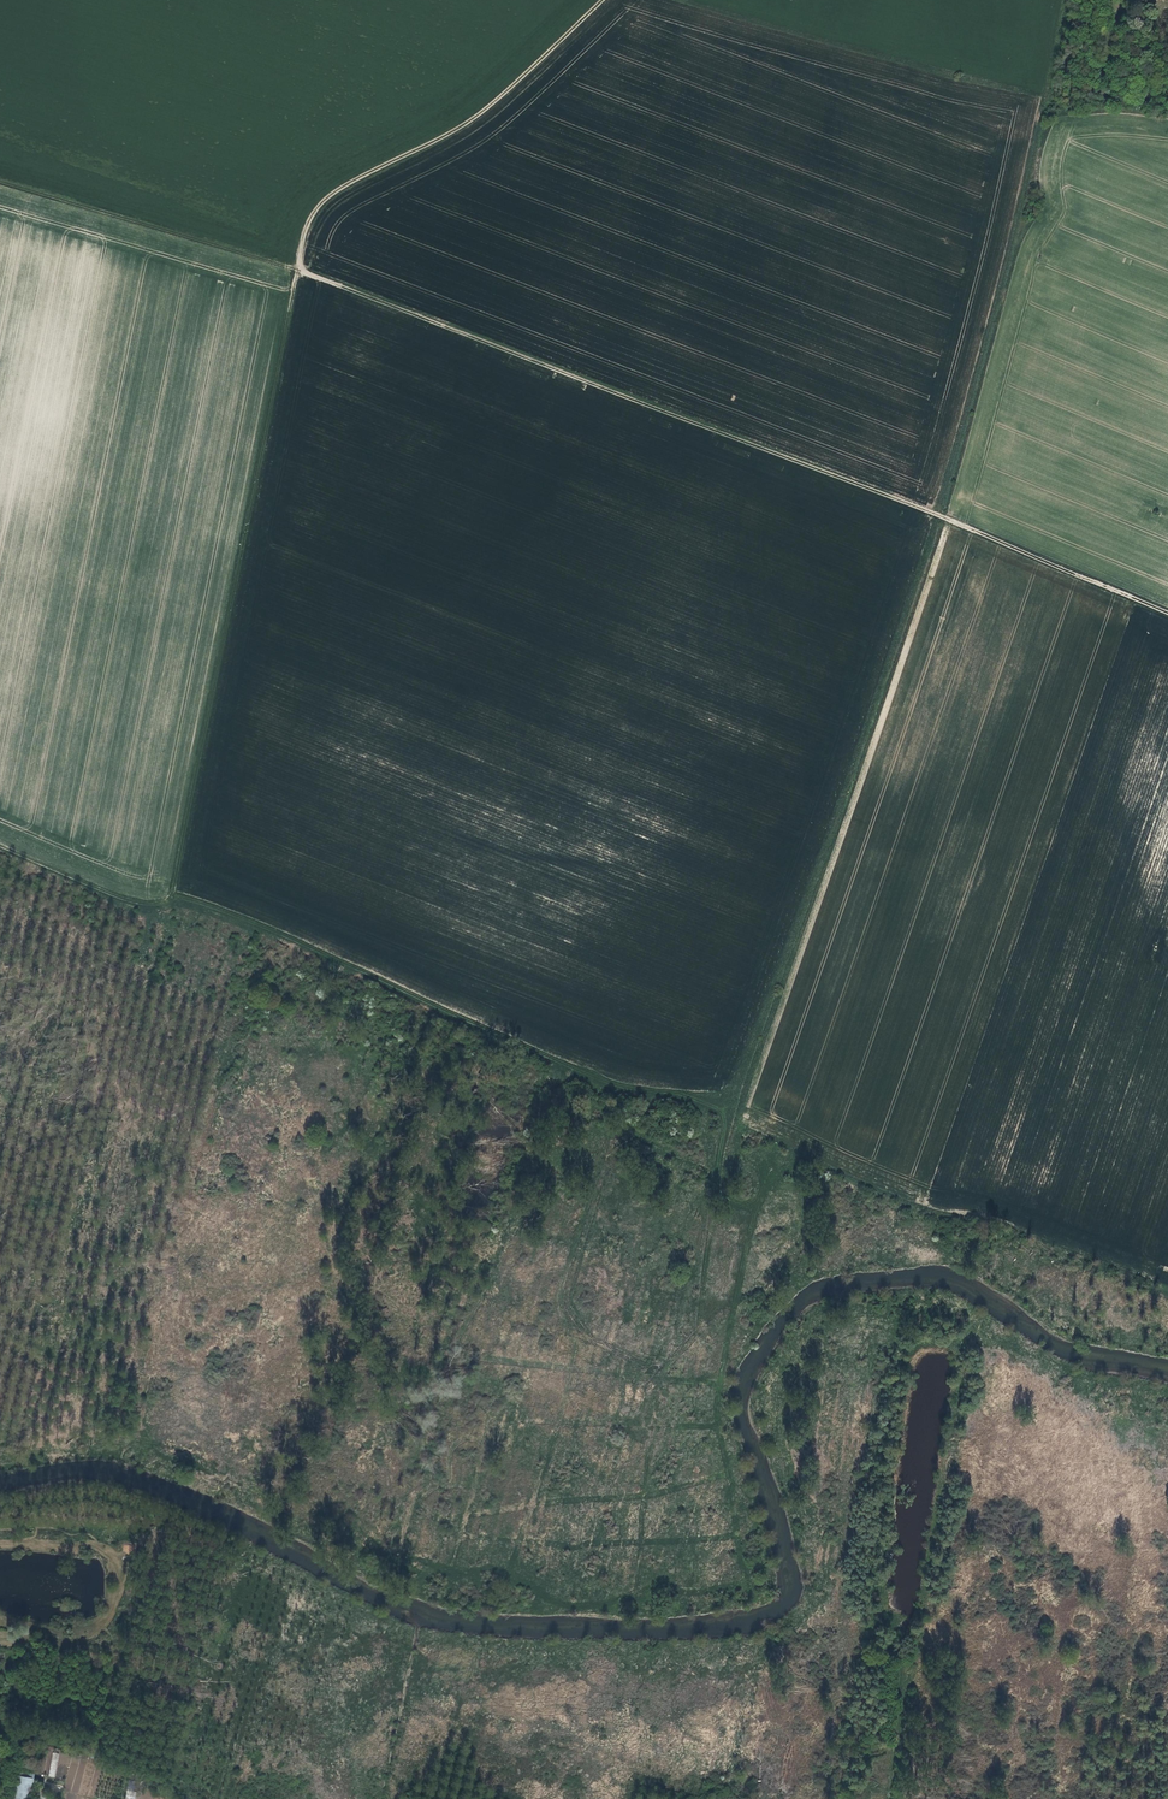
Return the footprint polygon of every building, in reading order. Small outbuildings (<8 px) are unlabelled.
[(49,1751),(45,1775),(54,1777),(58,1753),(49,1751)] [(33,1779),(34,1772),(18,1769),(13,1798),(29,1798),(33,1779)] [(125,1798),(135,1798),(137,1793),(134,1792),(135,1782),(129,1781),(125,1798)]
